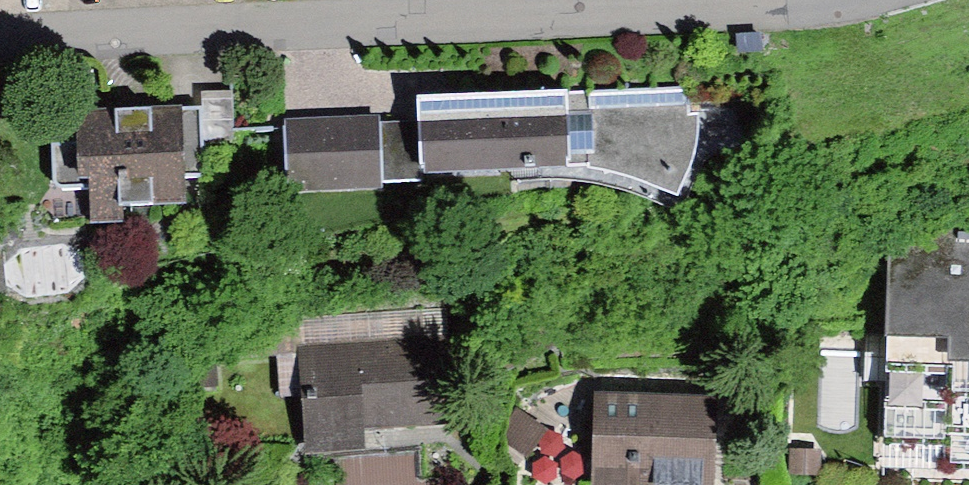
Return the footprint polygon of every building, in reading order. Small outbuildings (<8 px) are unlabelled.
[(761,34),(737,34),(737,54),(762,53),(761,34)] [(418,124),(380,126),(382,188),(565,183),(566,173),(603,176),(637,188),(678,210),(698,161),(699,120),(687,120),(689,91),(417,106),(418,124)] [(200,111),(78,118),(79,149),(55,150),(58,195),(87,193),(90,234),(117,232),(126,211),(189,207),(188,184),(204,184),(200,111)] [(382,188),(380,126),(380,118),(284,121),(286,202),(382,199),(382,188)] [(890,349),(887,434),(948,436),(946,477),(968,478),(968,214),(942,213),(942,223),(890,221),(885,346),(890,349)] [(448,340),(300,347),(305,463),(365,460),(363,438),(452,434),(448,340)] [(597,400),(593,484),(714,484),(717,405),(597,400)] [(526,461),(547,433),(518,412),(497,440),(526,461)] [(821,453),(790,450),(788,477),(818,479),(821,453)]
